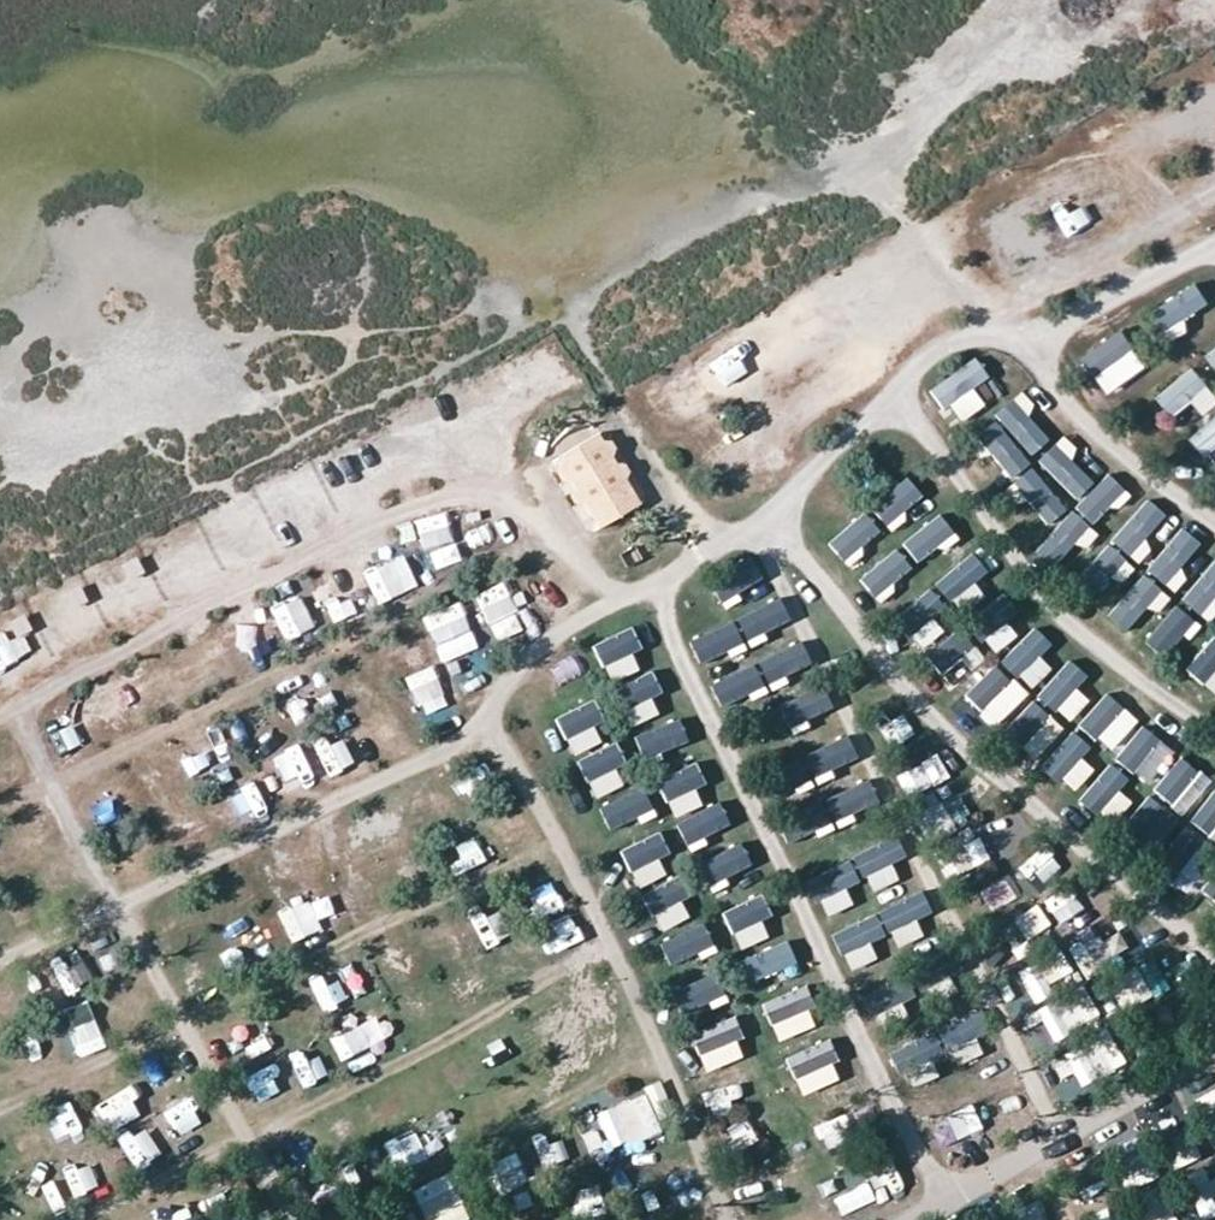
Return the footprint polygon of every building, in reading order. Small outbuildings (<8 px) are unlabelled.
[(1196,280),(1153,311),(1171,336),(1214,306),(1196,280)] [(1107,395),(1148,368),(1121,329),(1081,356),(1107,395)] [(1207,355),(1214,365),(1214,348),(1207,355)] [(974,389),(990,376),(974,356),(932,390),(960,425),(986,404),(974,389)] [(719,379),(726,394),(758,380),(751,365),(719,379)] [(1195,370),(1155,400),(1170,419),(1210,389),(1195,370)] [(1038,400),(1004,428),(1016,444),(1051,416),(1038,400)] [(1191,439),(1210,457),(1214,452),(1214,416),(1191,439)] [(997,434),(963,460),(975,476),(1009,449),(997,434)] [(1082,446),(1047,476),(1062,492),(1096,462),(1082,446)] [(610,530),(653,502),(623,456),(593,475),(589,469),(576,478),(610,530)] [(1108,472),(1074,505),(1093,524),(1127,491),(1108,472)] [(911,477),(879,504),(894,523),(927,495),(911,477)] [(1039,481),(1004,515),(1018,530),(1053,496),(1039,481)] [(869,507),(840,537),(859,556),(889,525),(869,507)] [(415,524),(426,554),(461,541),(449,511),(415,524)] [(1145,513),(1110,548),(1123,561),(1159,526),(1145,513)] [(228,514),(207,521),(213,537),(234,530),(228,514)] [(1071,517),(1036,552),(1050,566),(1085,530),(1071,517)] [(941,520),(909,543),(923,563),(955,540),(941,520)] [(1178,543),(1145,574),(1158,588),(1191,556),(1178,543)] [(902,547),(867,575),(881,593),(916,566),(902,547)] [(972,558),(936,588),(953,608),(988,578),(972,558)] [(1114,571),(1101,559),(1071,590),(1084,603),(1114,571)] [(707,580),(724,619),(757,605),(740,566),(707,580)] [(1183,610),(1197,621),(1214,599),(1214,580),(1210,576),(1183,610)] [(325,583),(331,602),(350,596),(344,577),(325,583)] [(505,579),(471,598),(497,643),(527,626),(517,608),(521,606),(505,579)] [(1134,585),(1107,618),(1123,631),(1149,597),(1134,585)] [(946,610),(928,591),(893,624),(910,643),(946,610)] [(1018,610),(1005,595),(972,625),(986,639),(1018,610)] [(443,663),(481,649),(463,600),(425,614),(443,663)] [(238,646),(269,632),(255,601),(224,615),(238,646)] [(777,604),(736,625),(747,647),(789,626),(777,604)] [(1177,614),(1150,653),(1165,664),(1193,625),(1177,614)] [(631,627),(589,646),(600,668),(641,649),(631,627)] [(727,627),(689,647),(701,670),(739,650),(727,627)] [(961,630),(927,661),(943,679),(977,647),(961,630)] [(1049,651),(1031,632),(1002,661),(1020,679),(1049,651)] [(796,644),(757,668),(770,688),(808,665),(796,644)] [(1194,671),(1212,685),(1214,682),(1214,646),(1194,671)] [(1065,666),(1039,695),(1058,712),(1084,683),(1065,666)] [(750,668),(711,689),(724,713),(763,692),(750,668)] [(422,729),(468,706),(451,670),(404,693),(422,729)] [(1011,687),(993,670),(966,699),(983,716),(1011,687)] [(651,673),(611,691),(619,710),(659,692),(651,673)] [(818,689),(780,708),(793,733),(831,714),(818,689)] [(1123,711),(1106,696),(1078,728),(1095,743),(1123,711)] [(600,697),(554,719),(564,740),(610,718),(600,697)] [(625,711),(632,726),(658,714),(651,699),(625,711)] [(1050,722),(1032,704),(1004,733),(1022,751),(1050,722)] [(866,722),(879,743),(907,726),(894,705),(866,722)] [(671,714),(634,735),(646,758),(683,738),(671,714)] [(1158,742),(1143,729),(1117,759),(1132,772),(1158,742)] [(0,734),(0,766),(14,758),(1,734),(0,734)] [(1087,750),(1071,734),(1038,768),(1053,783),(1087,750)] [(843,737),(804,759),(817,782),(856,760),(843,737)] [(183,775),(215,763),(206,738),(173,750),(183,775)] [(617,741),(577,763),(588,784),(629,762),(617,741)] [(1201,778),(1180,761),(1156,790),(1176,808),(1201,778)] [(798,763),(756,781),(765,801),(806,783),(798,763)] [(694,764),(659,782),(670,803),(705,785),(694,764)] [(1129,785),(1110,767),(1079,801),(1099,819),(1129,785)] [(216,781),(227,823),(250,818),(239,775),(216,781)] [(865,782),(827,803),(837,823),(875,802),(865,782)] [(640,787),(600,808),(611,829),(651,808),(640,787)] [(1214,793),(1189,824),(1210,842),(1214,836),(1214,793)] [(947,800),(920,806),(928,838),(954,833),(947,800)] [(1165,816),(1147,800),(1116,836),(1134,852),(1165,816)] [(827,828),(818,807),(782,823),(791,844),(827,828)] [(717,809),(679,827),(688,846),(726,827),(717,809)] [(659,832),(618,852),(628,872),(669,852),(659,832)] [(1185,832),(1160,863),(1182,880),(1206,849),(1185,832)] [(0,841),(0,870),(15,863),(4,839),(0,841)] [(893,839),(856,860),(869,882),(905,861),(893,839)] [(950,879),(996,855),(987,839),(962,852),(956,840),(936,851),(950,879)] [(743,851),(702,872),(711,888),(752,868),(743,851)] [(1017,868),(1031,893),(1054,880),(1039,855),(1017,868)] [(850,862),(809,885),(820,906),(861,883),(850,862)] [(976,884),(982,901),(1005,893),(1010,907),(1022,903),(1011,872),(976,884)] [(683,873),(641,896),(653,919),(695,896),(683,873)] [(1054,934),(1101,916),(1092,891),(1044,909),(1054,934)] [(925,892),(882,914),(894,937),(937,915),(925,892)] [(758,893),(719,913),(729,931),(767,911),(758,893)] [(271,921),(285,949),(313,936),(299,908),(271,921)] [(1025,910),(992,928),(999,939),(1031,921),(1025,910)] [(550,953),(571,941),(557,916),(535,929),(550,953)] [(874,917),(830,938),(841,961),(885,941),(874,917)] [(700,925),(661,945),(672,966),(711,946),(700,925)] [(785,940),(737,964),(748,986),(797,962),(785,940)] [(60,950),(40,956),(51,992),(74,985),(72,978),(98,970),(90,943),(60,952),(60,950)] [(1064,952),(1040,959),(1046,981),(1070,975),(1064,952)] [(947,956),(915,974),(926,995),(959,977),(947,956)] [(718,974),(679,992),(687,1012),(727,994),(718,974)] [(906,977),(862,1000),(873,1021),(917,998),(906,977)] [(342,1046),(379,1032),(373,1017),(336,1031),(342,1046)] [(1109,1033),(1086,1040),(1098,1077),(1120,1070),(1109,1033)] [(286,1050),(293,1084),(326,1077),(319,1043),(286,1050)] [(769,1083),(807,1067),(797,1045),(760,1061),(769,1083)] [(733,1058),(712,1068),(731,1110),(753,1100),(733,1058)] [(609,1141),(655,1122),(639,1085),(594,1103),(609,1141)] [(124,1090),(100,1104),(109,1119),(133,1105),(124,1090)] [(157,1104),(176,1150),(208,1137),(190,1091),(157,1104)] [(133,1176),(163,1159),(137,1115),(108,1131),(133,1176)] [(736,1153),(766,1138),(755,1115),(724,1130),(736,1153)] [(541,1140),(571,1133),(567,1118),(538,1125),(541,1140)] [(579,1133),(544,1142),(550,1164),(584,1155),(579,1133)] [(97,1136),(70,1149),(92,1195),(119,1182),(97,1136)] [(495,1196),(517,1189),(509,1162),(487,1168),(495,1196)] [(583,1165),(561,1173),(570,1196),(592,1188),(583,1165)] [(57,1168),(29,1176),(37,1207),(65,1200),(57,1168)] [(457,1171),(426,1181),(440,1219),(474,1219),(457,1171)] [(836,1183),(814,1192),(823,1214),(845,1205),(836,1183)]
